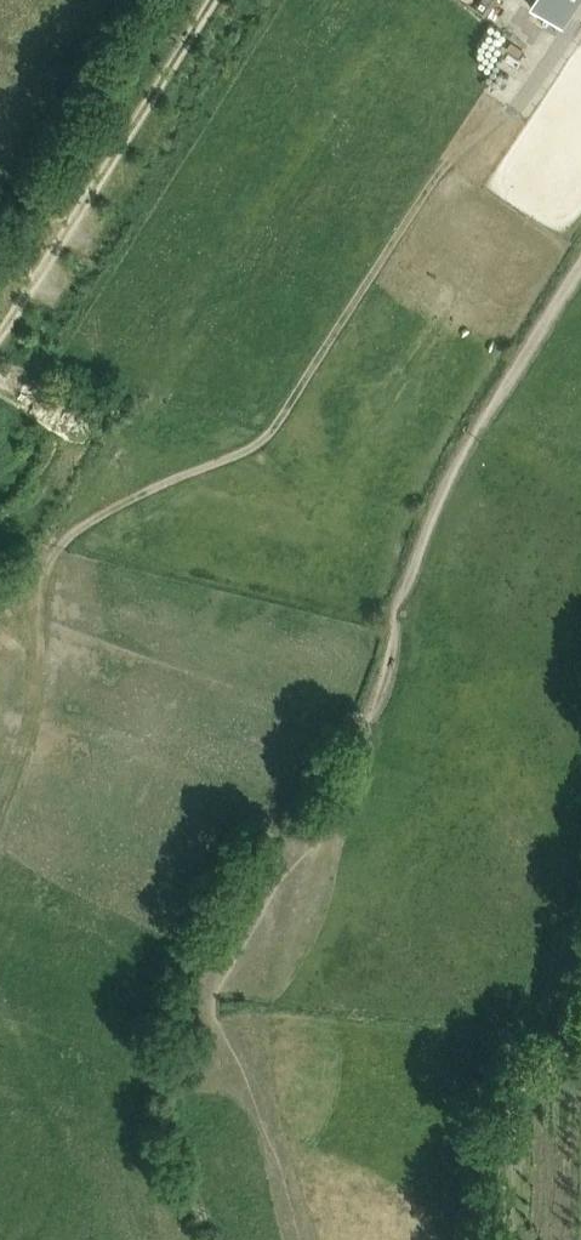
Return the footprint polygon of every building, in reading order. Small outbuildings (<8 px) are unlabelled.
[(580,0),(535,0),(530,7),(561,28),(580,0)]
